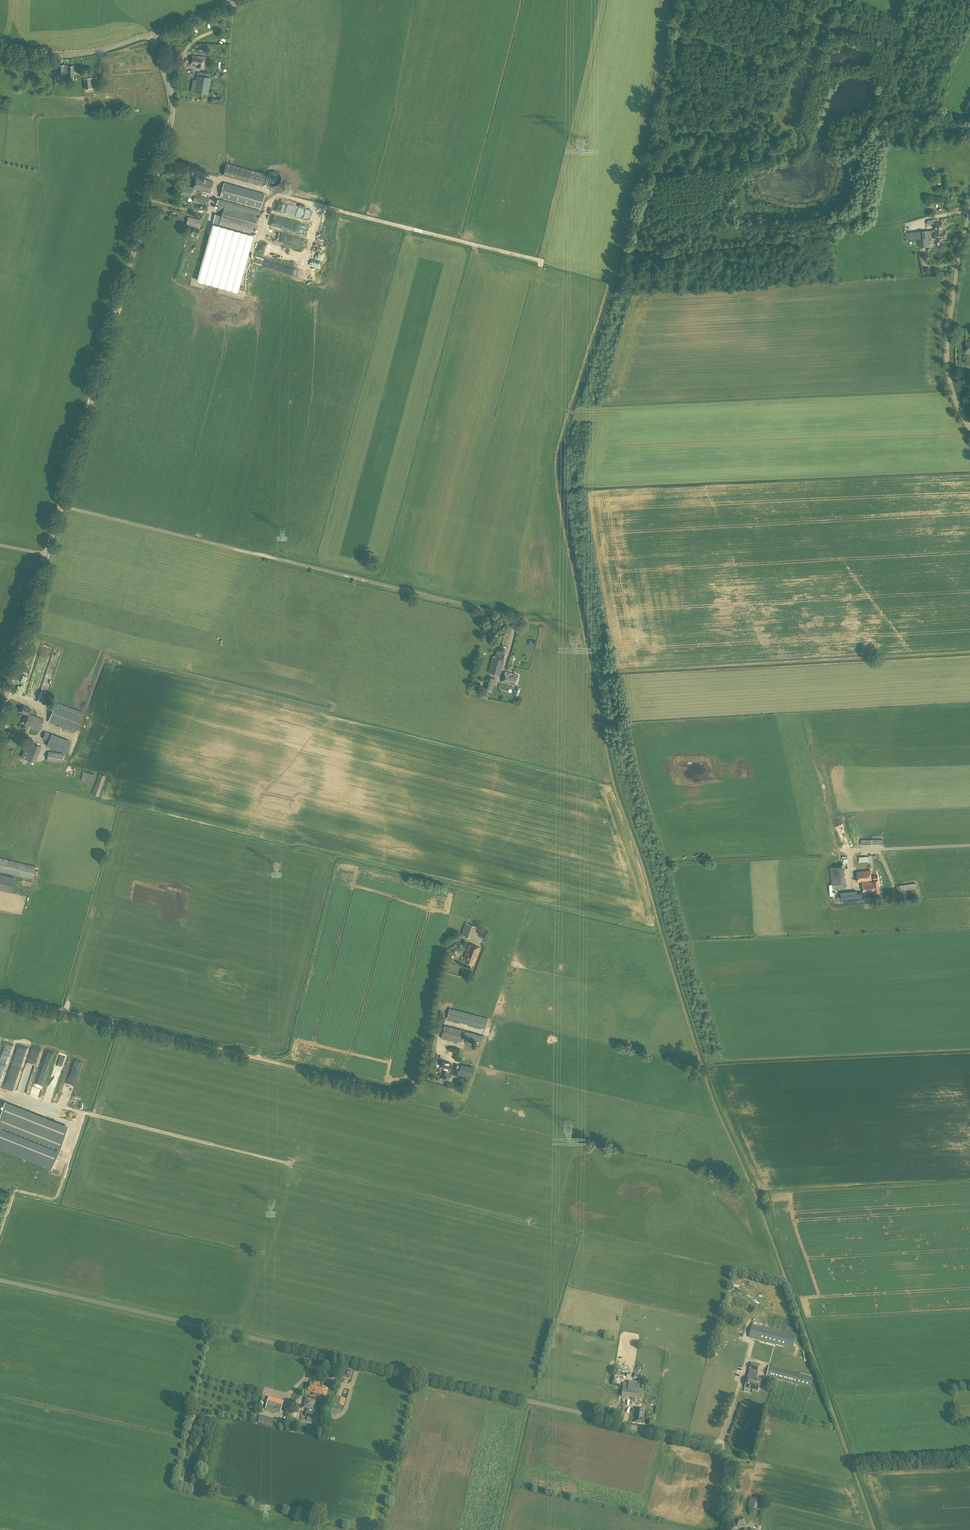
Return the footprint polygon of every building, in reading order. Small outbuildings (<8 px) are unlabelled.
[(197,56),(193,55),(191,66),(197,67),(197,68),(203,69),(206,57),(197,56)] [(68,66),(68,65),(57,65),(57,74),(64,73),(64,76),(68,76),(68,80),(73,79),(73,66),(68,66)] [(205,94),(209,77),(196,75),(193,92),(205,94)] [(263,186),(266,174),(227,163),(224,175),(263,186)] [(273,186),(275,186),(276,186),(277,185),(278,185),(279,184),(280,183),(281,182),(281,180),(281,179),(281,178),(281,176),(281,175),(280,174),(279,173),(278,172),(277,171),(276,171),(274,171),(273,171),(272,171),(271,171),(269,172),(268,173),(267,174),(267,175),(266,176),(266,177),(266,178),(266,180),(266,181),(267,182),(268,183),(268,184),(269,185),(271,186),(272,186),(273,186)] [(211,193),(214,182),(197,177),(193,188),(184,185),(181,195),(191,198),(192,195),(195,196),(193,201),(207,205),(209,198),(195,194),(197,189),(211,193)] [(261,208),(265,194),(224,182),(220,197),(261,208)] [(253,235),(260,210),(220,199),(216,210),(219,211),(219,212),(222,213),(219,225),(253,235)] [(199,228),(201,220),(189,217),(187,225),(199,228)] [(938,232),(946,232),(946,230),(943,230),(942,223),(934,223),(935,230),(934,230),(929,230),(929,231),(928,231),(927,230),(905,233),(906,240),(918,239),(919,247),(929,246),(928,234),(935,234),(935,235),(938,234),(938,232)] [(159,267),(170,270),(172,262),(173,257),(167,255),(166,261),(161,259),(159,267)] [(53,658),(48,673),(54,675),(59,660),(53,658)] [(499,673),(502,660),(495,658),(491,671),(499,673)] [(510,682),(512,673),(506,671),(502,682),(508,684),(509,681),(510,682)] [(42,675),(36,672),(33,678),(39,681),(42,675)] [(509,681),(508,684),(515,686),(518,675),(512,673),(510,682),(509,681)] [(491,691),(495,678),(489,677),(485,690),(491,691)] [(74,731),(81,712),(55,702),(48,722),(74,731)] [(39,730),(43,720),(29,714),(31,708),(24,706),(21,713),(28,716),(25,725),(39,730)] [(65,753),(70,742),(44,732),(42,739),(48,741),(46,746),(65,753)] [(35,763),(41,747),(27,742),(21,757),(35,763)] [(62,762),(63,754),(48,751),(46,760),(62,762)] [(92,783),(94,774),(83,771),(81,780),(92,783)] [(99,796),(106,776),(99,773),(92,794),(99,796)] [(33,879),(36,866),(0,857),(0,871),(33,879)] [(846,888),(846,883),(844,865),(830,867),(832,884),(833,884),(833,890),(846,888)] [(858,882),(872,880),(871,870),(856,872),(858,882)] [(12,892),(15,878),(0,874),(0,890),(12,892)] [(880,892),(878,875),(873,876),(874,881),(863,882),(864,893),(875,891),(875,892),(880,892)] [(898,896),(918,893),(917,883),(897,886),(898,896)] [(857,893),(857,891),(841,892),(842,903),(863,901),(862,892),(857,893)] [(471,938),(474,930),(464,926),(461,934),(471,938)] [(473,965),(480,948),(469,943),(466,952),(465,952),(463,961),(473,965)] [(486,1029),(488,1018),(450,1008),(447,1019),(486,1029)] [(460,1038),(462,1031),(444,1026),(442,1033),(460,1038)] [(481,1042),(483,1035),(465,1030),(463,1037),(481,1042)] [(434,1051),(436,1041),(436,1040),(436,1036),(431,1035),(428,1049),(434,1051)] [(9,1054),(5,1053),(0,1067),(0,1068),(3,1069),(5,1062),(6,1062),(9,1054)] [(450,1069),(452,1063),(443,1061),(441,1067),(447,1069),(446,1072),(444,1071),(443,1078),(451,1080),(453,1073),(449,1072),(450,1069)] [(461,1066),(461,1074),(466,1074),(466,1071),(474,1071),(474,1066),(461,1066)] [(0,1111),(0,1148),(51,1169),(68,1126),(5,1101),(1,1111),(0,1111)] [(792,1350),(795,1337),(751,1326),(748,1338),(792,1350)] [(757,1359),(802,1368),(804,1357),(753,1347),(752,1350),(751,1350),(750,1356),(755,1357),(756,1352),(758,1352),(757,1359)] [(757,1374),(759,1366),(751,1364),(749,1371),(757,1374)] [(810,1388),(813,1379),(768,1367),(766,1376),(810,1388)] [(345,1370),(343,1377),(351,1379),(353,1372),(345,1370)] [(746,1382),(759,1385),(761,1379),(756,1378),(748,1376),(746,1382)] [(758,1391),(759,1385),(746,1382),(745,1388),(758,1391)] [(320,1390),(321,1386),(310,1383),(308,1392),(313,1393),(313,1392),(315,1392),(316,1389),(320,1390)] [(621,1397),(638,1399),(639,1385),(633,1384),(632,1388),(629,1388),(629,1383),(623,1383),(621,1397)] [(280,1414),(284,1401),(269,1397),(265,1409),(280,1414)] [(344,1406),(346,1399),(340,1397),(338,1404),(332,1403),(331,1406),(340,1409),(341,1405),(344,1406)] [(313,1419),(316,1410),(312,1409),(314,1402),(306,1399),(303,1408),(307,1409),(305,1416),(313,1419)] [(644,1424),(644,1419),(643,1419),(644,1410),(634,1408),(632,1423),(644,1424)] [(754,1508),(756,1499),(750,1497),(747,1506),(754,1508)]
